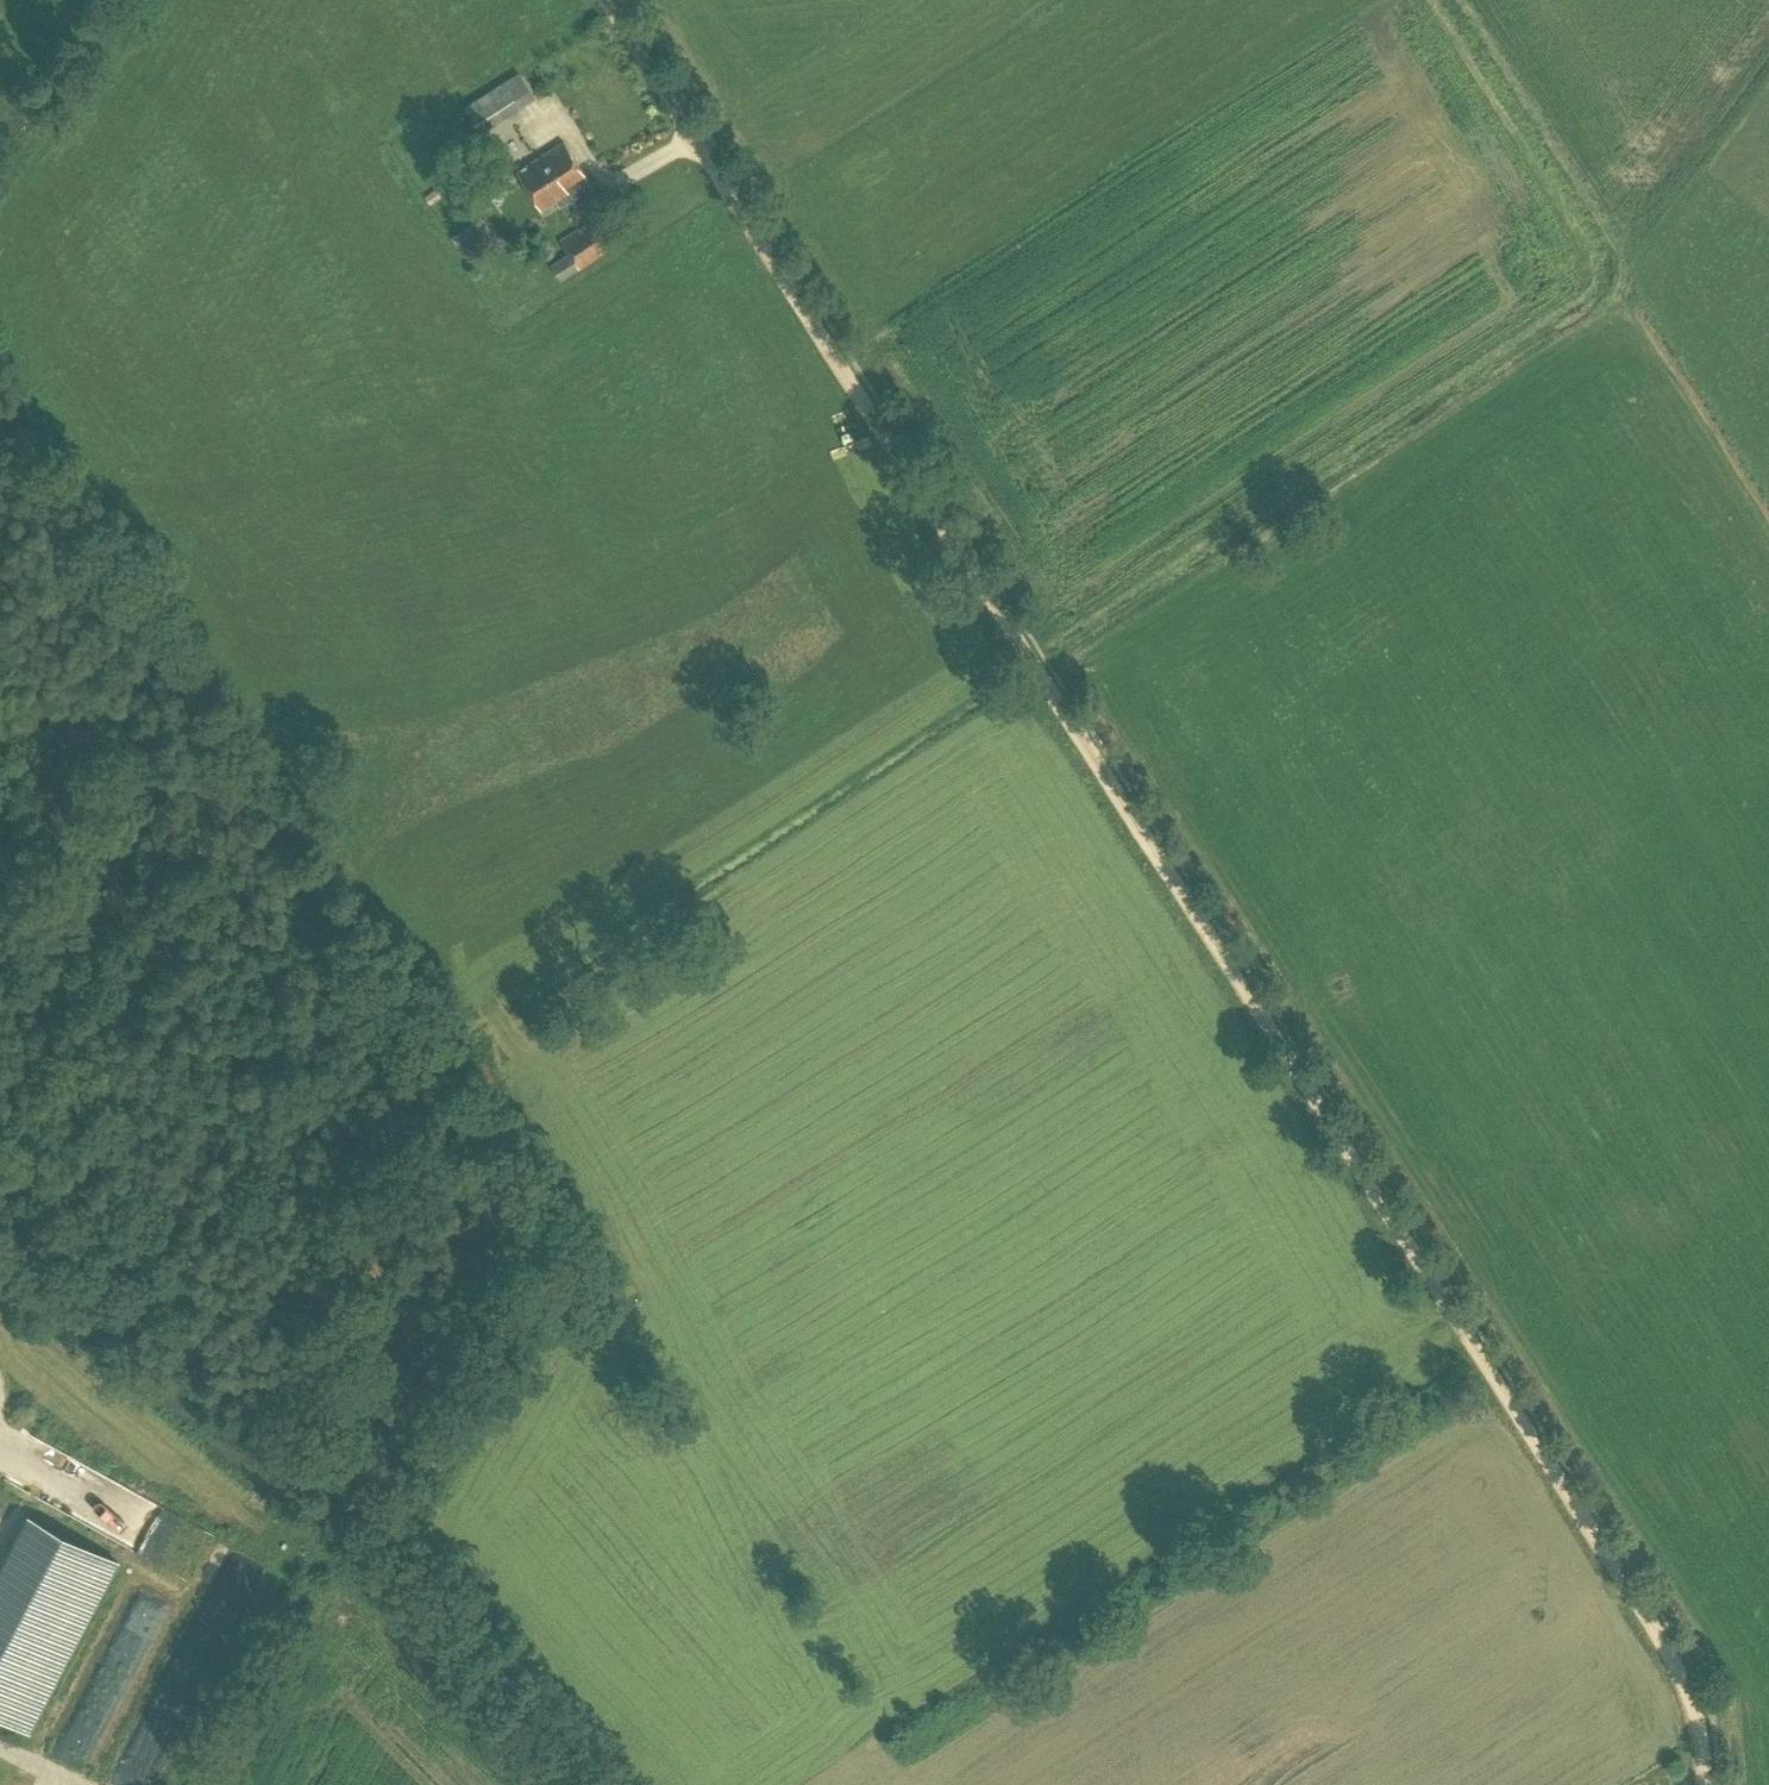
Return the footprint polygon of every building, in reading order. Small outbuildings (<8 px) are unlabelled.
[(481,133),(534,97),(518,74),(466,110),(481,133)] [(574,204),(595,191),(588,179),(588,178),(564,141),(518,171),(542,209),(557,199),(561,206),(571,199),(574,204)] [(562,282),(582,269),(616,247),(596,216),(561,239),(569,253),(551,265),(562,282)] [(117,1559),(29,1513),(0,1568),(0,1713),(29,1728),(117,1559)]
